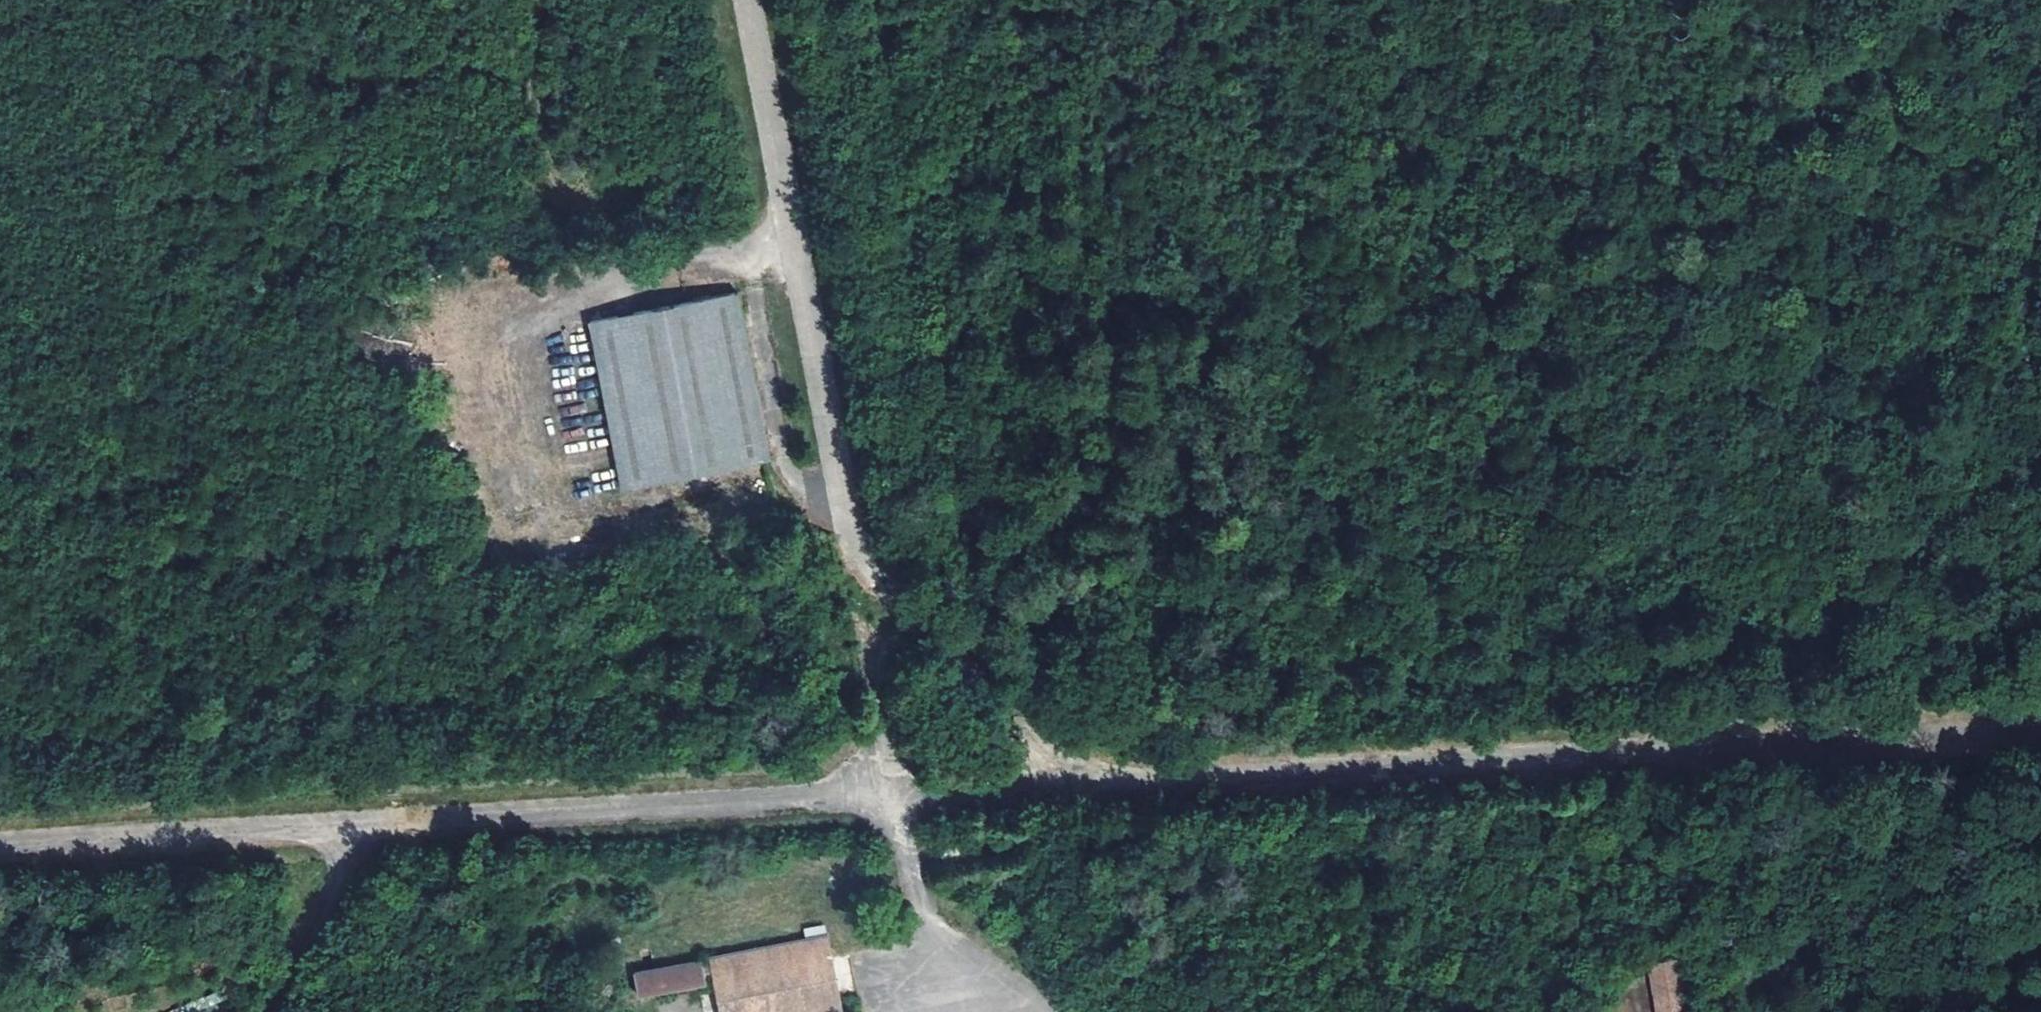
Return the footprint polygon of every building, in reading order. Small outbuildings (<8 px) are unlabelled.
[(588,318),(620,486),(769,458),(738,287),(588,318)] [(708,959),(709,964),(702,966),(702,962),(632,974),(637,998),(706,985),(704,974),(711,973),(718,1011),(843,1011),(828,936),(708,959)] [(1655,1011),(1689,1011),(1681,957),(1647,961),(1655,1011)]
